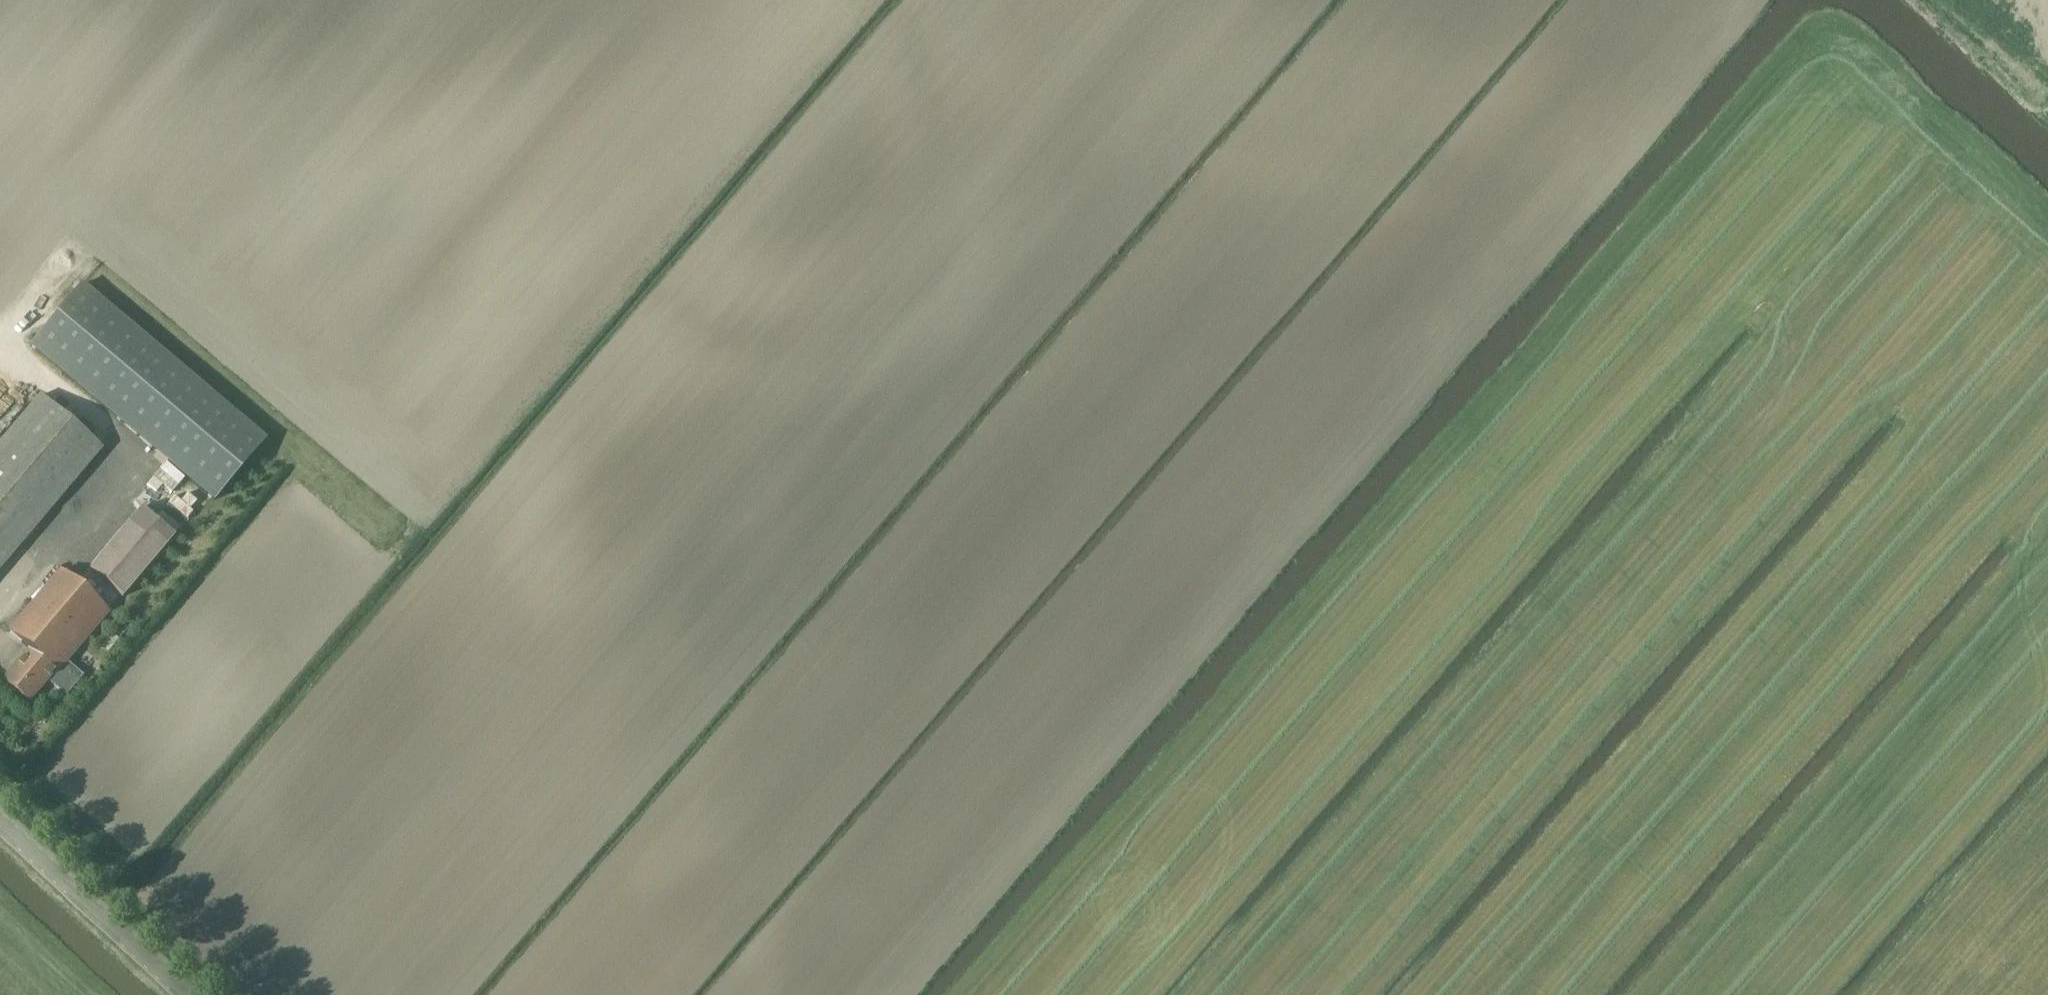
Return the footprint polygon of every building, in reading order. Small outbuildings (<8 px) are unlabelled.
[(82,283),(31,345),(214,500),(266,439),(82,283)] [(0,444),(0,570),(103,449),(41,395),(0,444)] [(124,596),(174,536),(141,509),(91,569),(124,596)] [(46,680),(60,691),(66,696),(83,676),(66,662),(108,612),(60,571),(8,632),(29,650),(2,681),(27,703),(46,680)]
